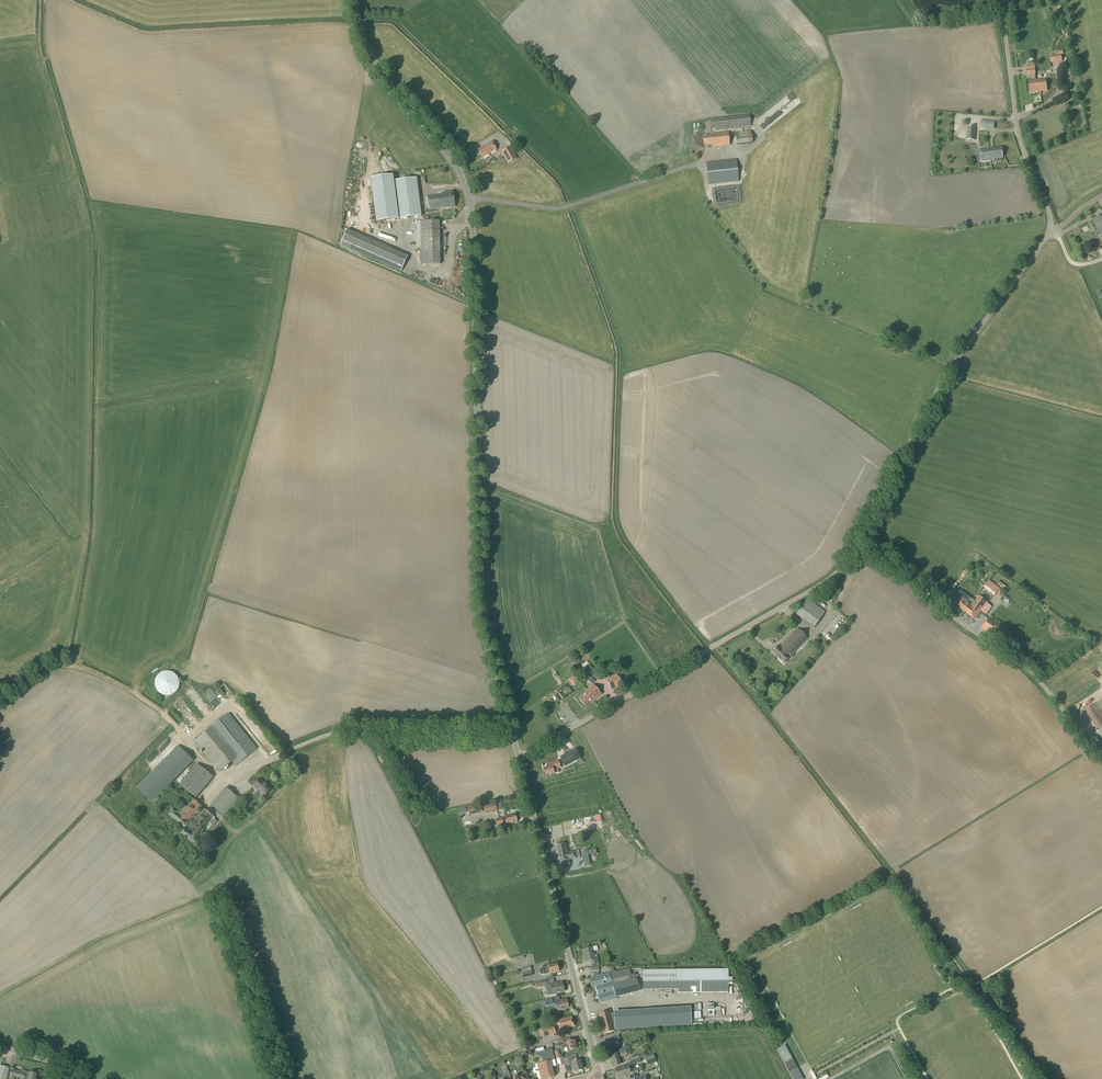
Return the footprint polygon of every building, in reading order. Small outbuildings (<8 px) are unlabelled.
[(1051,63),(1062,62),(1062,54),(1064,54),(1063,50),(1056,51),(1057,55),(1050,56),(1051,63)] [(1026,75),(1036,74),(1035,66),(1026,67),(1026,70),(1026,75)] [(1037,92),(1047,91),(1046,79),(1036,80),(1036,81),(1029,81),(1030,92),(1037,91),(1037,92)] [(797,92),(758,119),(763,125),(792,105),(794,108),(804,101),(802,98),(799,100),(797,96),(799,95),(797,92)] [(1033,103),(1025,106),(1027,113),(1036,110),(1033,103)] [(711,131),(751,127),(750,115),(709,119),(711,131)] [(996,129),(997,122),(983,120),(982,127),(996,129)] [(974,140),(975,127),(968,127),(967,140),(974,140)] [(737,145),(753,143),(752,131),(735,133),(737,145)] [(730,146),(728,132),(711,134),(711,137),(703,137),(704,146),(712,145),(712,148),(730,146)] [(483,158),(496,150),(492,142),(478,150),(483,158)] [(510,147),(502,152),(508,164),(517,159),(510,147)] [(990,152),(991,161),(995,160),(995,159),(1003,158),(1002,147),(993,148),(993,147),(990,148),(991,152),(990,152)] [(749,157),(752,161),(763,152),(760,148),(749,157)] [(990,148),(980,149),(982,162),(991,161),(990,152),(991,152),(990,148)] [(708,185),(739,182),(737,159),(706,163),(708,185)] [(394,181),(393,176),(371,179),(376,223),(422,217),(421,212),(417,178),(394,181)] [(444,209),(455,207),(453,192),(442,194),(427,196),(429,210),(444,208),(444,209)] [(1092,220),(1100,234),(1101,233),(1101,215),(1101,216),(1100,215),(1092,220)] [(441,265),(440,221),(416,222),(416,248),(421,248),(421,265),(441,265)] [(349,229),(341,244),(402,273),(409,259),(406,258),(407,256),(374,240),(349,229)] [(995,596),(996,593),(1000,589),(989,580),(983,587),(995,596)] [(988,602),(984,599),(979,595),(972,604),(964,598),(958,606),(967,613),(975,619),(981,611),(981,612),(988,602)] [(814,628),(825,612),(807,599),(796,615),(814,628)] [(1001,625),(989,617),(988,619),(987,618),(982,626),(983,626),(981,628),(993,636),(1001,625)] [(778,647),(772,653),(784,664),(789,658),(790,659),(794,655),(793,654),(808,638),(797,629),(779,648),(778,647)] [(1039,631),(1035,637),(1040,640),(1044,634),(1039,631)] [(588,675),(593,671),(588,664),(583,668),(588,675)] [(612,690),(622,685),(617,674),(606,680),(612,690)] [(574,685),(578,682),(573,676),(569,679),(574,685)] [(168,698),(168,696),(178,696),(179,687),(168,686),(168,682),(158,682),(158,694),(165,694),(164,698),(168,698)] [(602,694),(593,685),(584,692),(586,694),(579,700),(585,706),(590,701),(592,703),(602,694)] [(214,703),(218,700),(211,692),(208,696),(214,703)] [(182,698),(174,704),(185,718),(192,712),(182,698)] [(220,699),(214,705),(216,708),(223,702),(220,699)] [(1085,710),(1099,731),(1096,733),(1101,742),(1101,699),(1085,710)] [(236,766),(245,758),(257,749),(228,713),(217,723),(194,741),(219,772),(232,762),(236,766)] [(196,714),(188,719),(192,726),(200,721),(196,714)] [(193,761),(178,746),(136,788),(152,803),(193,761)] [(582,761),(581,759),(581,758),(576,749),(560,757),(565,767),(577,760),(579,763),(582,761)] [(548,768),(544,769),(545,776),(554,774),(554,773),(559,772),(558,768),(560,768),(558,761),(547,764),(548,768)] [(196,798),(213,777),(197,763),(179,784),(196,798)] [(265,796),(271,788),(260,778),(253,786),(261,793),(260,794),(263,797),(264,796),(265,796)] [(227,818),(241,801),(225,787),(211,805),(227,818)] [(189,796),(183,803),(184,805),(179,811),(172,806),(166,814),(184,828),(180,833),(197,847),(204,837),(201,835),(210,824),(213,826),(217,822),(214,819),(215,818),(203,807),(191,822),(190,822),(202,807),(189,796)] [(485,815),(486,815),(498,812),(495,803),(483,807),(485,815)] [(517,822),(515,814),(505,817),(502,818),(495,820),(497,827),(504,825),(507,824),(507,825),(513,824),(512,823),(517,822)] [(567,852),(565,844),(557,846),(560,861),(561,867),(570,865),(569,863),(573,862),(573,859),(578,858),(577,857),(580,856),(579,850),(576,851),(576,850),(567,852)] [(597,854),(596,848),(580,852),(583,866),(588,865),(586,856),(597,854)] [(595,957),(593,947),(582,950),(584,957),(585,957),(586,962),(590,961),(591,965),(599,963),(597,957),(595,957)] [(545,967),(539,968),(541,976),(550,973),(559,971),(557,963),(548,966),(545,967)] [(523,978),(533,975),(531,966),(521,968),(523,978)] [(591,978),(589,979),(591,988),(596,986),(598,996),(599,1000),(600,1004),(616,999),(616,998),(640,991),(635,973),(631,974),(629,968),(616,972),(613,969),(610,969),(609,973),(599,976),(591,978)] [(643,970),(643,990),(677,990),(677,993),(729,993),(729,985),(732,985),(732,978),(728,978),(728,969),(643,970)] [(546,979),(539,981),(539,982),(540,987),(540,988),(545,986),(548,996),(553,995),(564,992),(562,982),(556,984),(555,983),(554,984),(550,984),(548,985),(546,980),(546,979)] [(554,1004),(552,998),(544,1000),(540,1001),(542,1007),(545,1006),(544,1003),(545,1006),(554,1004)] [(569,1008),(567,1000),(561,1001),(561,1000),(555,1001),(558,1011),(569,1008)] [(614,1031),(609,1012),(599,1015),(604,1034),(614,1031)] [(574,1026),(571,1017),(564,1019),(564,1018),(557,1019),(560,1031),(565,1030),(565,1029),(574,1026)] [(544,1037),(556,1034),(553,1026),(542,1029),(542,1030),(538,1031),(540,1038),(544,1037)] [(564,1039),(556,1041),(557,1042),(556,1042),(558,1046),(558,1047),(564,1045),(565,1048),(567,1048),(568,1051),(570,1051),(570,1050),(577,1049),(577,1048),(578,1047),(577,1044),(575,1044),(574,1040),(570,1041),(568,1042),(565,1043),(564,1039)] [(619,1047),(617,1040),(603,1044),(606,1051),(619,1047)] [(785,1045),(779,1048),(777,1049),(793,1078),(803,1078),(785,1045)] [(614,1066),(620,1064),(618,1058),(628,1056),(628,1055),(631,1055),(629,1047),(618,1049),(619,1053),(617,1053),(611,1055),(614,1066)] [(543,1048),(535,1050),(536,1053),(535,1053),(536,1056),(541,1059),(542,1058),(543,1063),(535,1065),(536,1069),(537,1069),(538,1072),(537,1073),(538,1078),(548,1078),(553,1078),(549,1061),(555,1060),(552,1049),(544,1051),(543,1048)] [(656,1062),(653,1054),(644,1057),(647,1066),(650,1065),(652,1071),(659,1068),(657,1062),(656,1062)] [(577,1059),(576,1055),(572,1056),(572,1057),(564,1059),(563,1057),(560,1058),(562,1066),(564,1065),(566,1072),(574,1070),(574,1072),(583,1070),(580,1060),(572,1062),(572,1060),(577,1059)] [(638,1078),(637,1074),(638,1074),(637,1069),(636,1069),(634,1064),(615,1069),(617,1078),(629,1075),(630,1078),(634,1078),(638,1078)] [(9,1068),(0,1066),(0,1078),(6,1078),(9,1068)] [(29,1074),(13,1069),(11,1076),(12,1077),(12,1078),(18,1078),(20,1078),(35,1078),(36,1074),(29,1072),(29,1074)] [(525,1078),(526,1078),(524,1071),(519,1073),(520,1075),(513,1077),(514,1078),(525,1078)]
